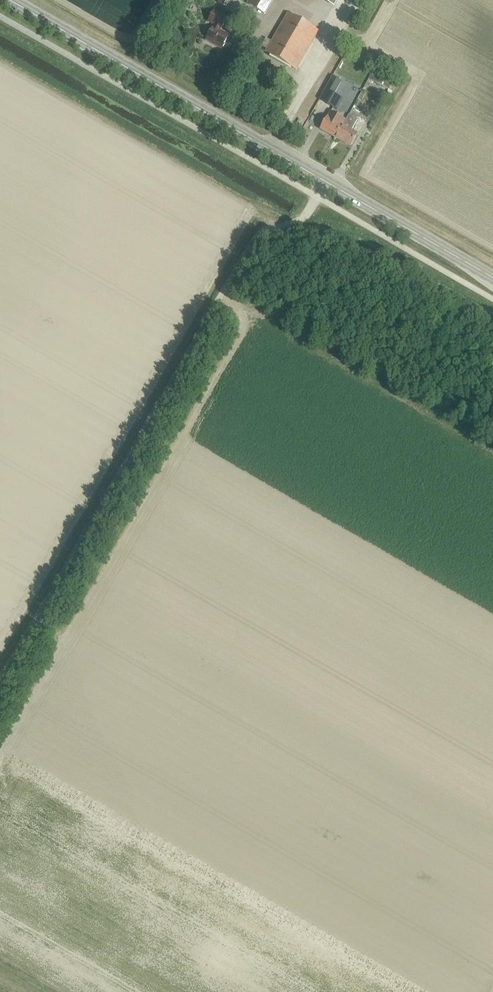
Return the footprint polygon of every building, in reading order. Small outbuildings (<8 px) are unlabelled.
[(227,9),(232,0),(218,0),(217,3),(227,9)] [(246,3),(264,13),(271,0),(248,0),(246,3)] [(221,49),(229,35),(219,30),(227,17),(214,10),(207,21),(213,25),(205,40),(221,49)] [(287,13),(271,41),(266,38),(261,45),(267,48),(265,51),(296,69),(318,30),(287,13)] [(398,81),(381,72),(374,68),(368,78),(392,91),(398,81)] [(332,92),(325,103),(336,109),(342,98),(332,92)] [(345,119),(330,111),(326,116),(320,128),(335,137),(345,119)] [(350,146),(357,134),(350,130),(357,119),(348,114),(345,119),(335,137),(350,146)]
